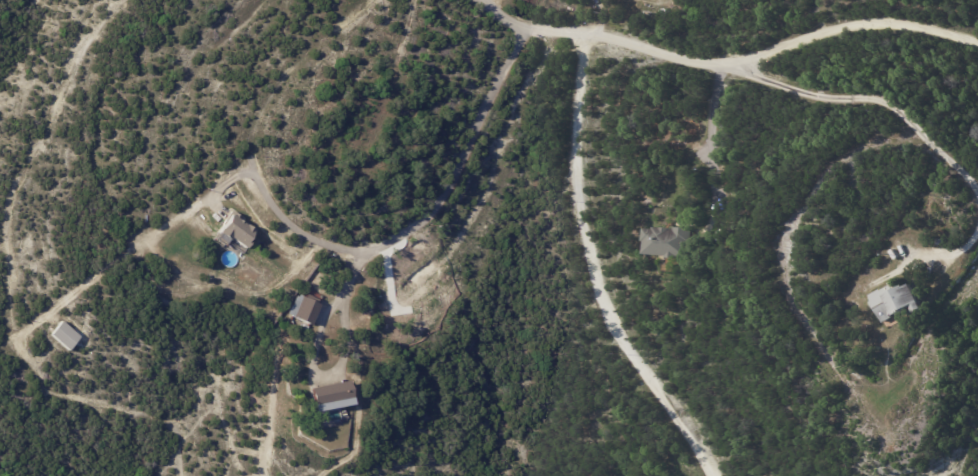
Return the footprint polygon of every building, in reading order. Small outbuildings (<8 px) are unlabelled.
[(246,221),(259,230),(252,239),(253,240),(248,248),(233,237),(232,239),(221,232),(234,214),(235,214),(237,212),(245,218),(243,219),(246,221)] [(693,228),(690,258),(682,258),(682,259),(672,258),(673,256),(651,254),(652,241),(649,241),(650,231),(654,231),(654,228),(662,229),(662,227),(679,228),(679,227),(693,228)] [(907,316),(907,315),(890,324),(875,296),(890,288),(890,289),(898,285),(902,292),(915,285),(916,287),(920,284),(934,308),(928,311),(926,306),(907,316)] [(321,300),(320,303),(323,305),(317,320),(318,320),(316,326),(295,317),(296,317),(289,314),(293,305),(294,306),(298,296),(300,297),(301,295),(313,300),(314,297),(321,300)] [(71,351),(53,335),(64,322),(82,337),(71,351)] [(345,403),(317,409),(312,385),(352,377),(357,401),(345,403)]
